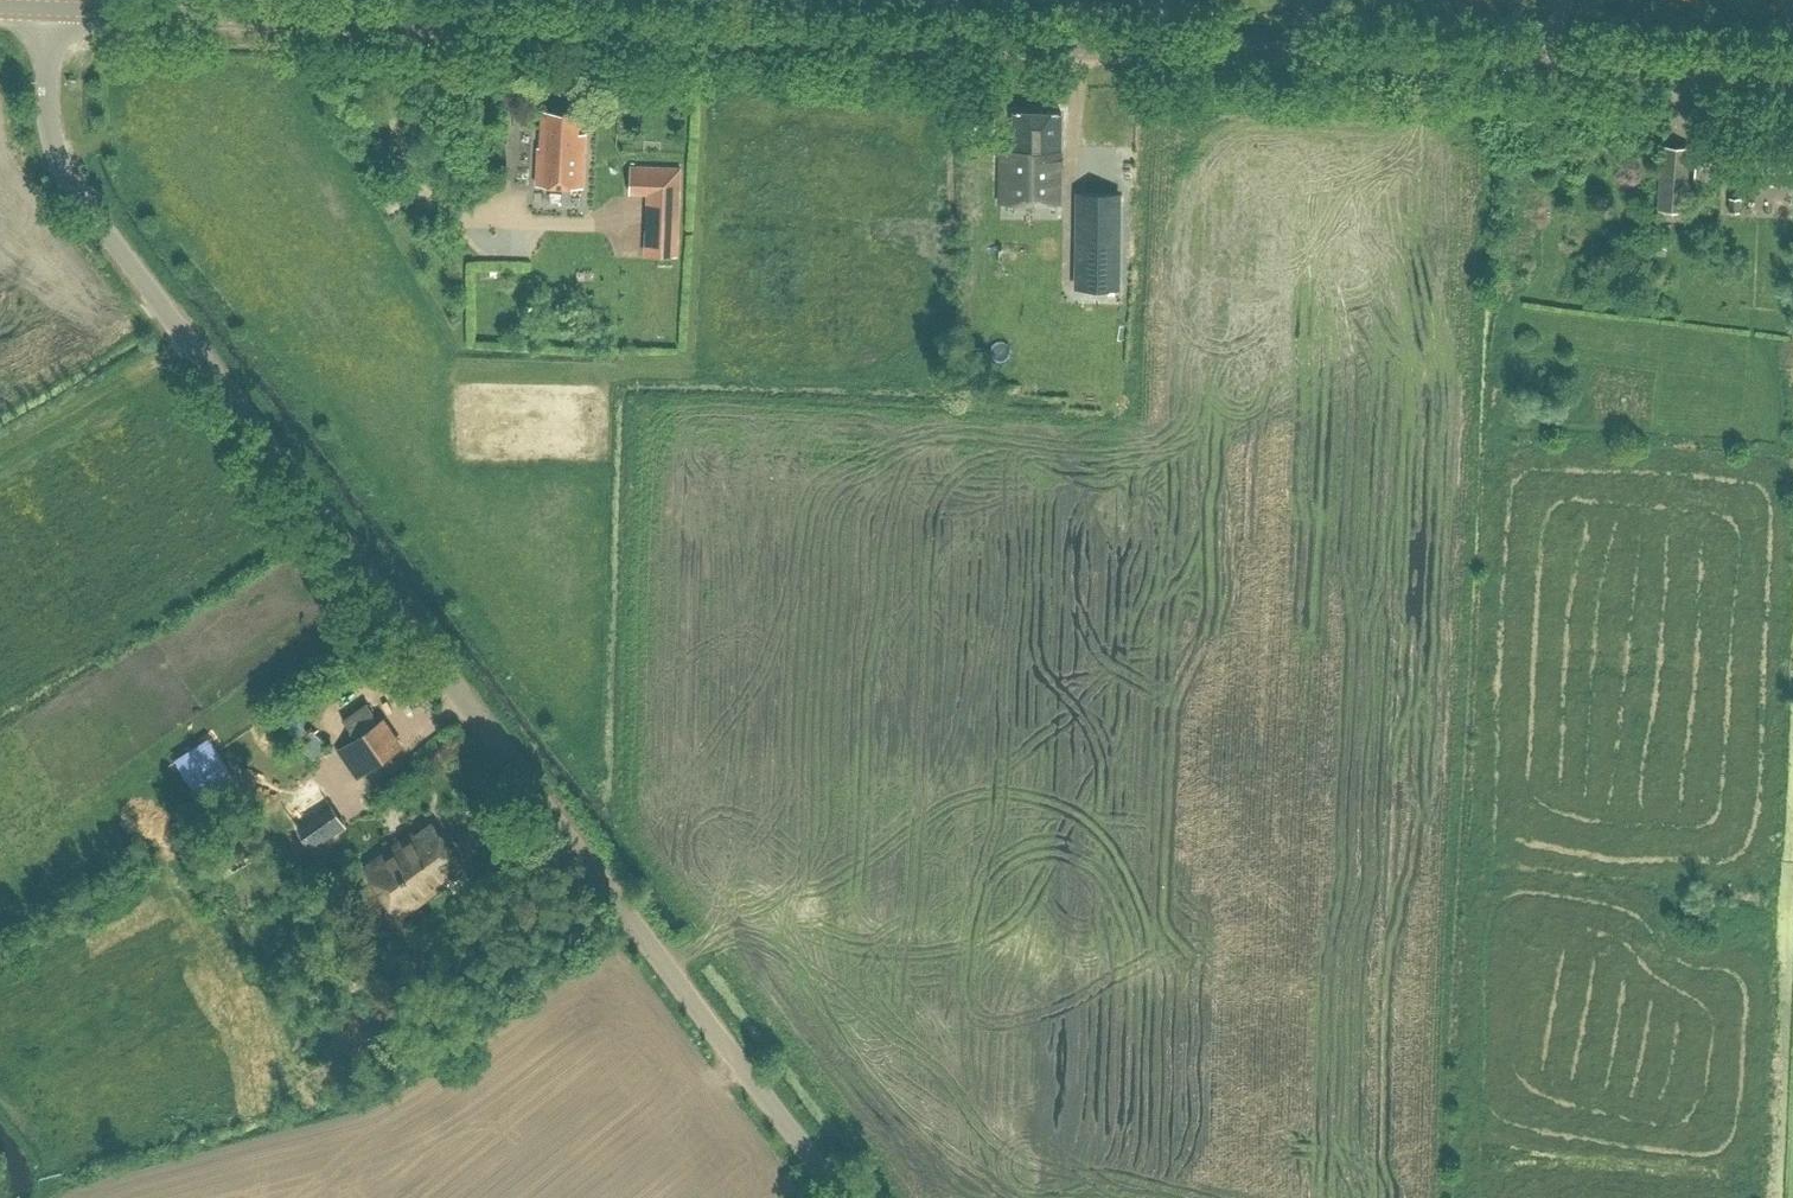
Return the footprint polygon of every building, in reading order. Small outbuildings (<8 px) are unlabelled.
[(578,131),(579,112),(542,110),(540,146),(538,146),(535,184),(582,186),(585,132),(578,131)] [(1060,147),(1060,111),(1013,111),(1013,132),(1004,132),(1004,147),(1002,147),(1002,201),(1058,201),(1058,159),(1055,159),(1055,147),(1060,147)] [(1792,172),(1792,143),(1698,136),(1695,178),(1792,185),(1792,172)] [(1662,144),(1657,209),(1684,211),(1689,146),(1662,144)] [(629,192),(648,193),(672,193),(671,226),(678,227),(680,167),(630,165),(629,192)] [(1118,286),(1119,193),(1077,193),(1077,263),(1076,286),(1099,286),(1118,286)] [(1740,210),(1741,196),(1730,195),(1729,210),(1740,210)] [(360,775),(405,743),(384,714),(339,747),(360,775)] [(347,826),(331,804),(297,829),(314,851),(347,826)] [(396,847),(393,844),(364,866),(400,915),(445,882),(442,878),(462,864),(431,822),(396,847)]
